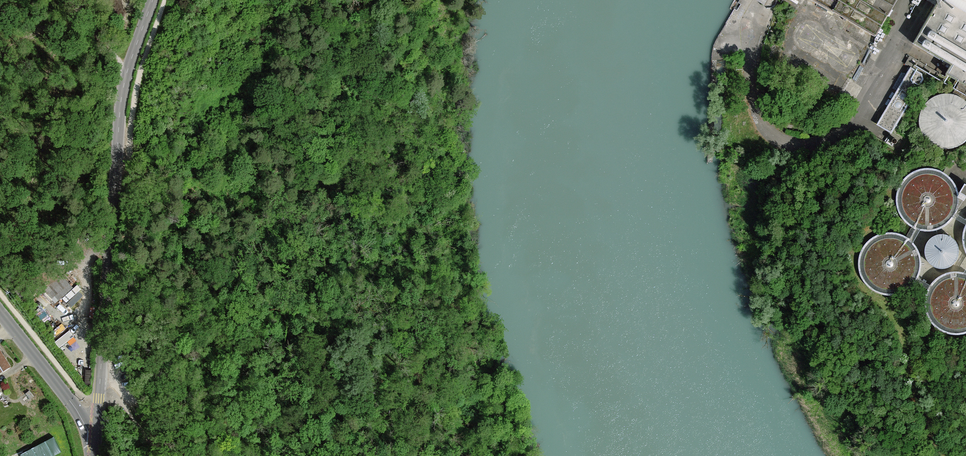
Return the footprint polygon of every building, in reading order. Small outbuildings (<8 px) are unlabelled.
[(876,39),(899,0),(810,0),(876,39)] [(911,40),(949,63),(943,72),(945,73),(944,76),(908,55),(904,63),(909,66),(912,64),(941,81),(965,96),(965,0),(934,0),(911,40)] [(760,5),(755,18),(768,23),(773,9),(760,5)] [(733,36),(725,36),(726,49),(734,48),(733,36)] [(877,121),(875,124),(890,133),(922,79),(921,73),(909,66),(877,121)] [(944,93),(937,94),(931,97),(925,102),(921,107),(918,115),(918,122),(920,130),(924,138),(929,143),(936,146),(943,148),(949,148),(956,146),(963,141),(965,138),(965,102),(960,97),(952,94),(944,93)] [(946,173),(937,168),(929,167),(920,168),(912,171),(906,175),(901,180),(898,186),(896,194),(895,202),(897,209),(900,215),(904,220),(910,225),(919,229),(927,230),(934,229),(942,226),(948,222),(954,215),(957,208),(958,201),(958,193),(956,186),(952,179),(946,173)] [(908,237),(899,232),(891,231),(882,231),(874,235),(868,238),(864,243),(860,250),(858,258),(858,266),(859,273),(862,279),(866,284),(872,289),(881,293),(889,294),(897,293),(904,290),(911,286),(916,279),(919,272),(921,265),(920,257),(918,249),(914,243),(908,237)] [(944,232),(937,232),(931,235),(926,241),(924,247),(925,254),(928,260),(932,263),(937,266),(944,266),(951,264),(955,260),(957,256),(959,250),(958,244),(955,238),(950,234),(944,232)] [(71,288),(51,263),(32,279),(53,304),(71,288)] [(965,271),(957,269),(949,270),(940,273),(935,277),(930,282),(926,289),(924,297),(924,304),(926,311),(929,318),(933,323),(939,328),(947,332),(955,333),(963,332),(965,331),(965,271)] [(10,366),(0,349),(0,372),(10,366)]
